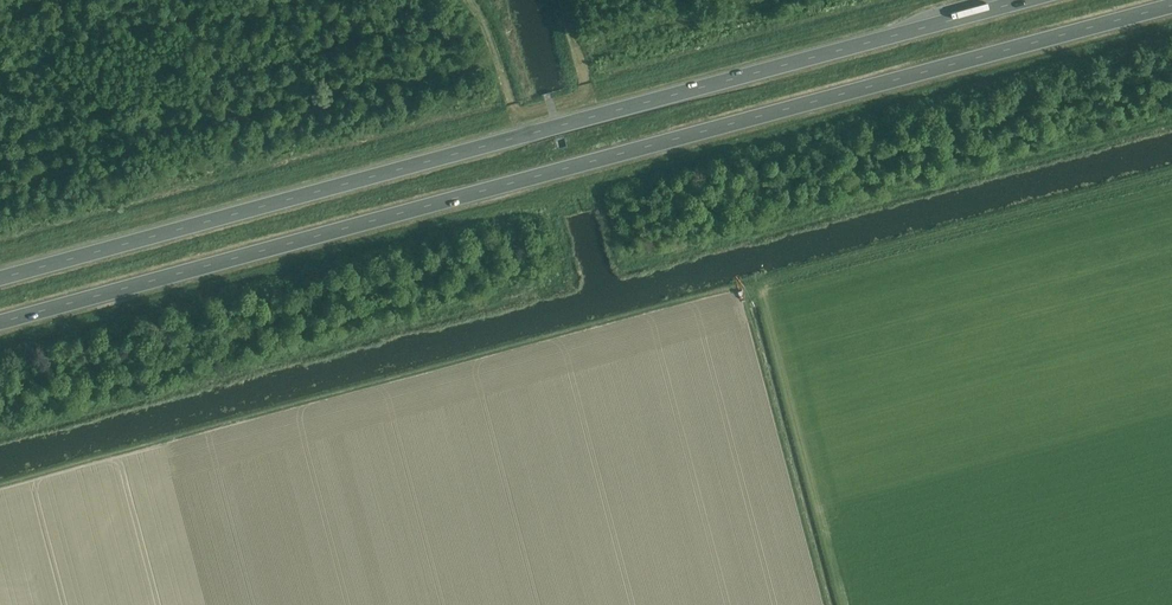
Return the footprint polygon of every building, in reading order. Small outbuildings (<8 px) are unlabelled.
[(494,179),(475,182),(477,189),(495,185),(494,179)] [(474,183),(451,189),(453,196),(476,190),(474,183)]
